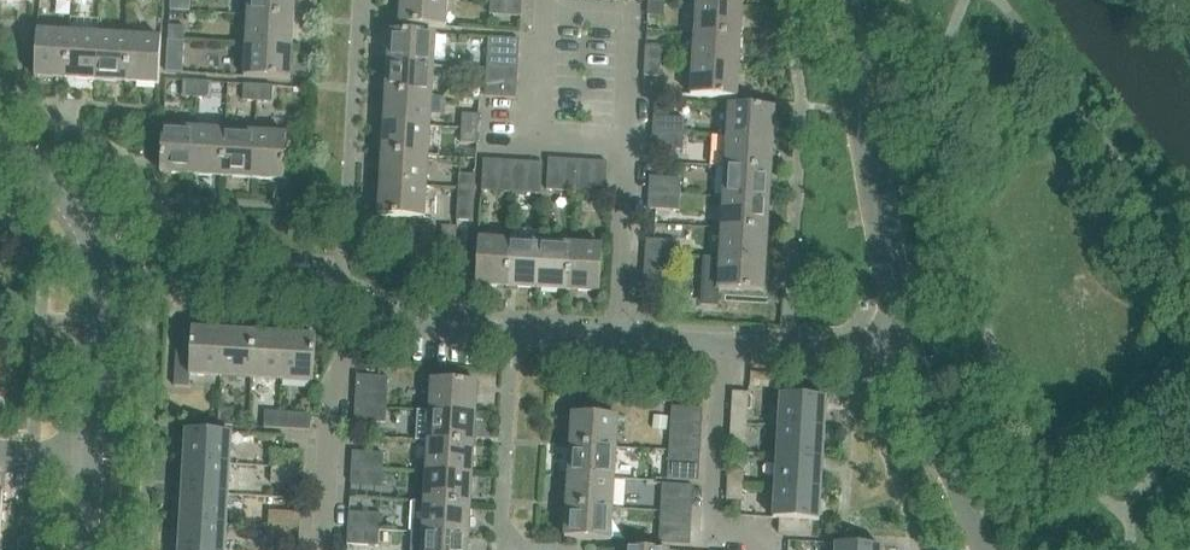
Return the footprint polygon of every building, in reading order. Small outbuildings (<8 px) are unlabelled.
[(248,15),(294,18),(295,0),(249,0),(248,15)] [(400,25),(446,28),(448,0),(401,0),(400,25)] [(517,0),(491,0),(490,15),(521,16),(522,0),(517,0)] [(649,0),(648,15),(664,16),(665,1),(649,0)] [(697,4),(695,34),(741,36),(743,6),(697,4)] [(294,18),(248,15),(246,45),(292,48),(294,18)] [(168,40),(185,41),(186,27),(169,26),(168,40)] [(35,77),(66,79),(69,33),(38,31),(35,77)] [(390,31),(388,63),(434,66),(436,34),(390,31)] [(99,34),(69,33),(66,79),(97,80),(99,34)] [(130,36),(99,34),(97,80),(127,82),(127,81),(130,36)] [(695,34),(693,64),(739,67),(741,36),(695,34)] [(130,36),(127,81),(159,84),(161,38),(130,36)] [(488,53),(519,55),(520,39),(488,37),(488,53)] [(168,40),(168,55),(184,56),(185,41),(168,40)] [(292,48),(246,45),(245,77),(291,79),(292,48)] [(645,61),(662,62),(663,47),(646,46),(645,61)] [(487,67),(518,69),(519,55),(488,53),(487,67)] [(662,62),(645,61),(645,75),(661,76),(662,62)] [(388,63),(386,93),(432,96),(434,66),(388,63)] [(739,67),(693,64),(692,96),(738,98),(739,67)] [(518,69),(487,67),(486,81),(517,83),(518,69)] [(182,97),(197,98),(198,81),(183,80),(182,97)] [(198,81),(197,98),(211,99),(212,82),(198,81)] [(486,81),(485,96),(516,98),(517,84),(486,81)] [(243,100),(257,101),(258,85),(244,84),(243,100)] [(258,85),(257,101),(272,102),(273,86),(258,85)] [(430,126),(432,96),(386,93),(384,123),(430,126)] [(729,105),(728,137),(773,139),(775,108),(729,105)] [(463,113),(462,128),(478,129),(479,114),(463,113)] [(653,132),(684,134),(685,118),(654,116),(653,132)] [(428,157),(430,127),(384,123),(382,154),(428,157)] [(161,173),(192,175),(195,129),(163,127),(161,173)] [(461,142),(477,143),(478,129),(462,128),(461,142)] [(192,175),(223,177),(225,131),(195,129),(192,175)] [(223,177),(253,178),(256,132),(225,131),(223,177)] [(256,132),(253,178),(284,180),(287,134),(256,132)] [(684,134),(653,132),(652,148),(683,150),(684,134)] [(728,137),(726,167),(772,170),(773,139),(728,137)] [(427,186),(428,157),(382,154),(381,184),(427,186)] [(482,191),(497,192),(499,160),(484,159),(482,191)] [(547,190),(562,191),(564,160),(549,159),(547,190)] [(513,161),(499,160),(497,192),(511,193),(513,161)] [(578,160),(564,160),(562,191),(577,192),(578,160)] [(578,160),(577,192),(591,193),(593,161),(578,160)] [(513,161),(511,193),(525,193),(527,162),(513,161)] [(591,193),(606,193),(608,162),(593,161),(591,193)] [(527,162),(525,193),(541,194),(543,163),(527,162)] [(724,197),(770,200),(772,170),(726,167),(724,197)] [(458,188),(475,189),(476,175),(459,174),(458,188)] [(649,193),(681,195),(682,179),(650,177),(649,193)] [(425,218),(427,186),(381,184),(379,216),(425,218)] [(475,189),(458,188),(456,220),(473,221),(475,189)] [(681,195),(649,193),(648,209),(680,211),(681,195)] [(724,197),(722,228),(768,230),(770,200),(724,197)] [(722,228),(720,258),(766,261),(768,230),(722,228)] [(508,287),(510,241),(479,239),(476,285),(508,287)] [(646,255),(677,257),(678,241),(646,239),(646,255)] [(541,242),(510,241),(508,287),(538,289),(541,242)] [(538,289),(568,290),(571,244),(541,242),(538,289)] [(571,244),(568,290),(600,292),(603,246),(571,244)] [(676,271),(677,257),(646,255),(645,269),(676,271)] [(720,258),(703,257),(703,259),(705,259),(703,304),(718,304),(719,290),(764,292),(766,261),(720,258)] [(676,271),(645,269),(644,285),(675,287),(676,271)] [(190,375),(222,377),(224,331),(192,329),(191,353),(190,375)] [(222,377),(252,378),(255,332),(224,331),(222,377)] [(252,378),(282,380),(285,334),(255,332),(252,378)] [(285,334),(282,380),(313,382),(316,336),(285,334)] [(190,375),(191,353),(176,352),(174,386),(189,387),(190,375)] [(356,391),(387,393),(388,377),(357,375),(356,391)] [(430,411),(476,414),(478,382),(432,380),(430,411)] [(387,393),(356,391),(355,405),(387,406),(387,393)] [(731,423),(748,425),(750,393),(733,392),(731,423)] [(781,394),(779,426),(825,429),(827,397),(781,394)] [(387,406),(355,405),(354,421),(386,423),(387,406)] [(671,423),(702,425),(703,409),(672,407),(671,423)] [(218,425),(233,426),(234,409),(219,408),(218,425)] [(264,428),(279,428),(280,412),(265,411),(264,428)] [(428,442),(474,444),(476,414),(430,411),(428,442)] [(279,428),(310,431),(311,414),(280,412),(279,428)] [(572,414),(571,445),(617,448),(618,416),(572,414)] [(702,438),(702,425),(671,423),(670,436),(702,438)] [(731,423),(730,438),(747,439),(748,425),(731,423)] [(777,456),(823,459),(825,429),(779,426),(777,456)] [(186,430),(184,461),(230,464),(232,433),(186,430)] [(701,452),(702,438),(670,436),(669,450),(701,452)] [(426,472),(472,475),(474,444),(428,442),(426,472)] [(571,445),(569,475),(615,478),(617,448),(571,445)] [(700,465),(701,452),(669,450),(669,464),(700,465)] [(272,467),(303,469),(304,453),(273,451),(272,467)] [(352,467),(383,469),(384,453),(353,451),(352,467)] [(777,456),(776,487),(822,490),(823,459),(777,456)] [(228,494),(230,464),(184,461),(182,492),(228,494)] [(668,480),(694,481),(699,481),(700,465),(669,464),(668,480)] [(303,469),(272,467),(271,483),(302,485),(303,469)] [(383,469),(352,467),(351,484),(382,485),(383,469)] [(745,470),(728,469),(728,484),(744,485),(745,470)] [(426,472),(425,502),(471,505),(472,475),(426,472)] [(569,475),(567,506),(613,508),(615,478),(569,475)] [(662,499),(693,501),(694,486),(663,484),(662,499)] [(744,485),(728,484),(727,498),(743,500),(744,485)] [(822,490),(776,487),(774,518),(780,519),(813,521),(820,521),(822,490)] [(228,494),(182,492),(181,522),(227,525),(228,494)] [(692,515),(693,501),(662,499),(661,513),(692,515)] [(425,502),(423,533),(469,535),(471,505),(425,502)] [(613,508),(567,506),(565,537),(611,540),(613,508)] [(268,527),(300,529),(301,513),(269,511),(268,527)] [(348,528),(380,530),(380,514),(349,512),(348,528)] [(660,528),(691,529),(692,515),(661,513),(660,528)] [(779,533),(789,534),(813,535),(813,521),(780,519),(779,533)] [(227,525),(181,522),(179,549),(225,549),(227,525)] [(300,529),(268,527),(267,543),(299,545),(300,529)] [(380,530),(348,528),(347,544),(379,546),(380,530)] [(659,543),(690,545),(691,529),(660,528),(659,543)] [(422,549),(468,549),(469,535),(423,533),(422,549)]
